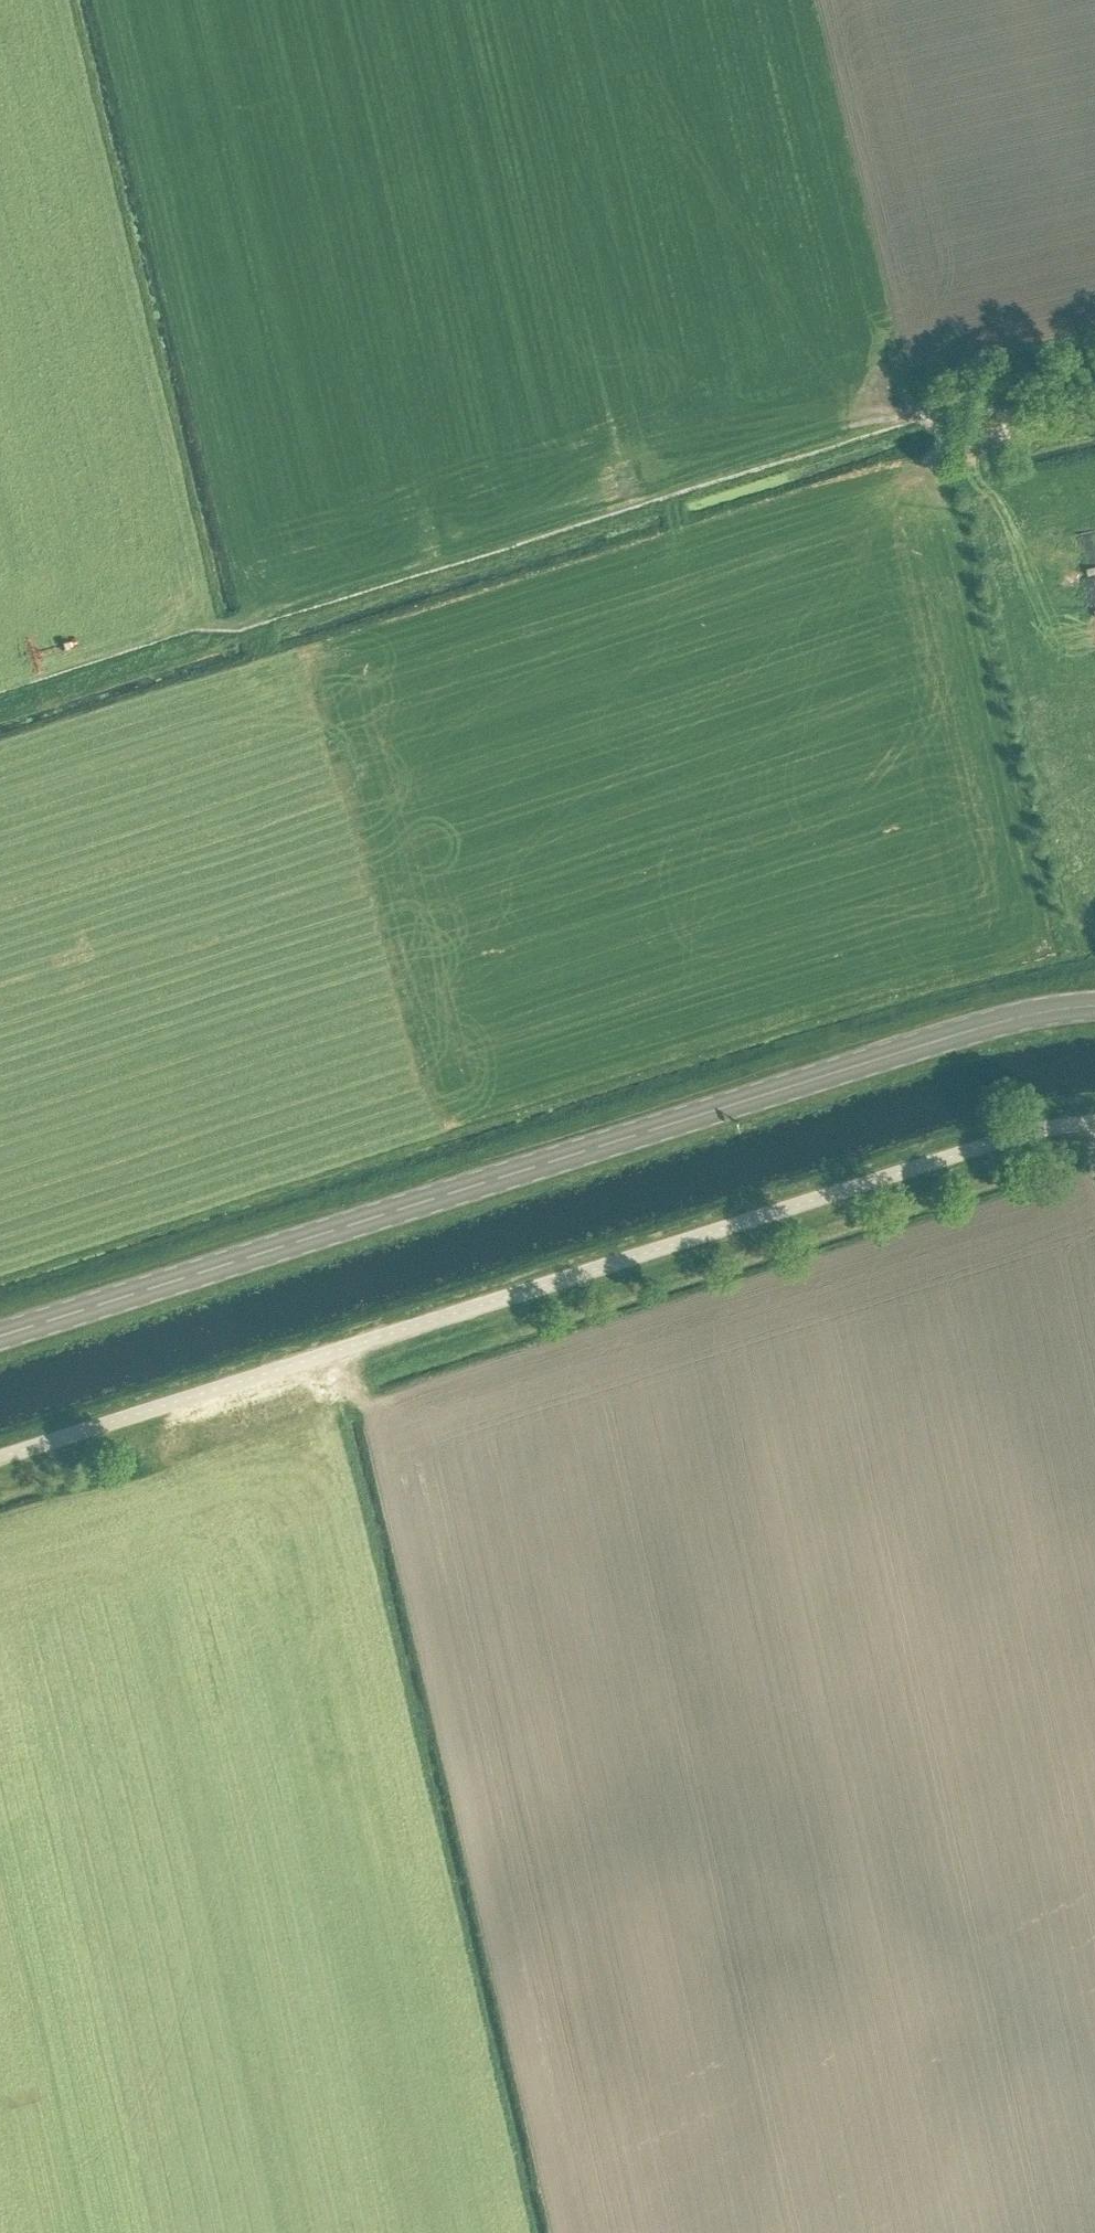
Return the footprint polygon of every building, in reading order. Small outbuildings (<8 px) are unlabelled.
[(1076,529),(1083,565),(1094,563),(1094,526),(1076,529)]
